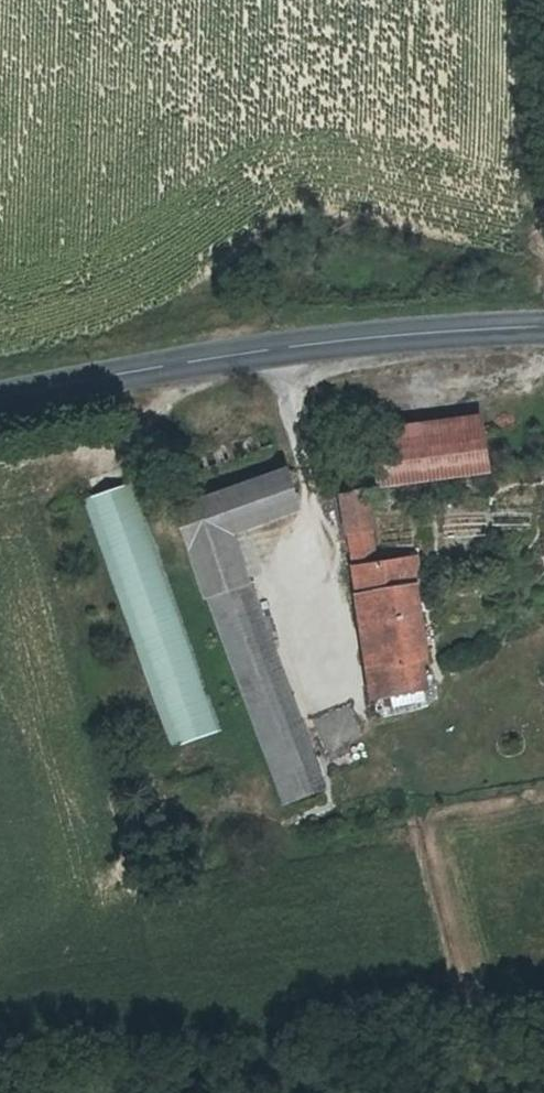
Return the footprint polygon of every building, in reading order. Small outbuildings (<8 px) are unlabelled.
[(427,444),(321,461),(328,513),(436,498),(427,444)] [(248,542),(232,498),(127,534),(142,580),(181,567),(248,542)] [(291,522),(298,580),(322,578),(312,520),(297,521),(291,522)] [(181,567),(142,580),(156,618),(195,605),(181,567)] [(369,622),(373,622),(367,587),(301,594),(321,729),(378,721),(375,702),(379,697),(369,622)] [(195,605),(156,618),(235,830),(239,829),(267,818),(195,605)]
